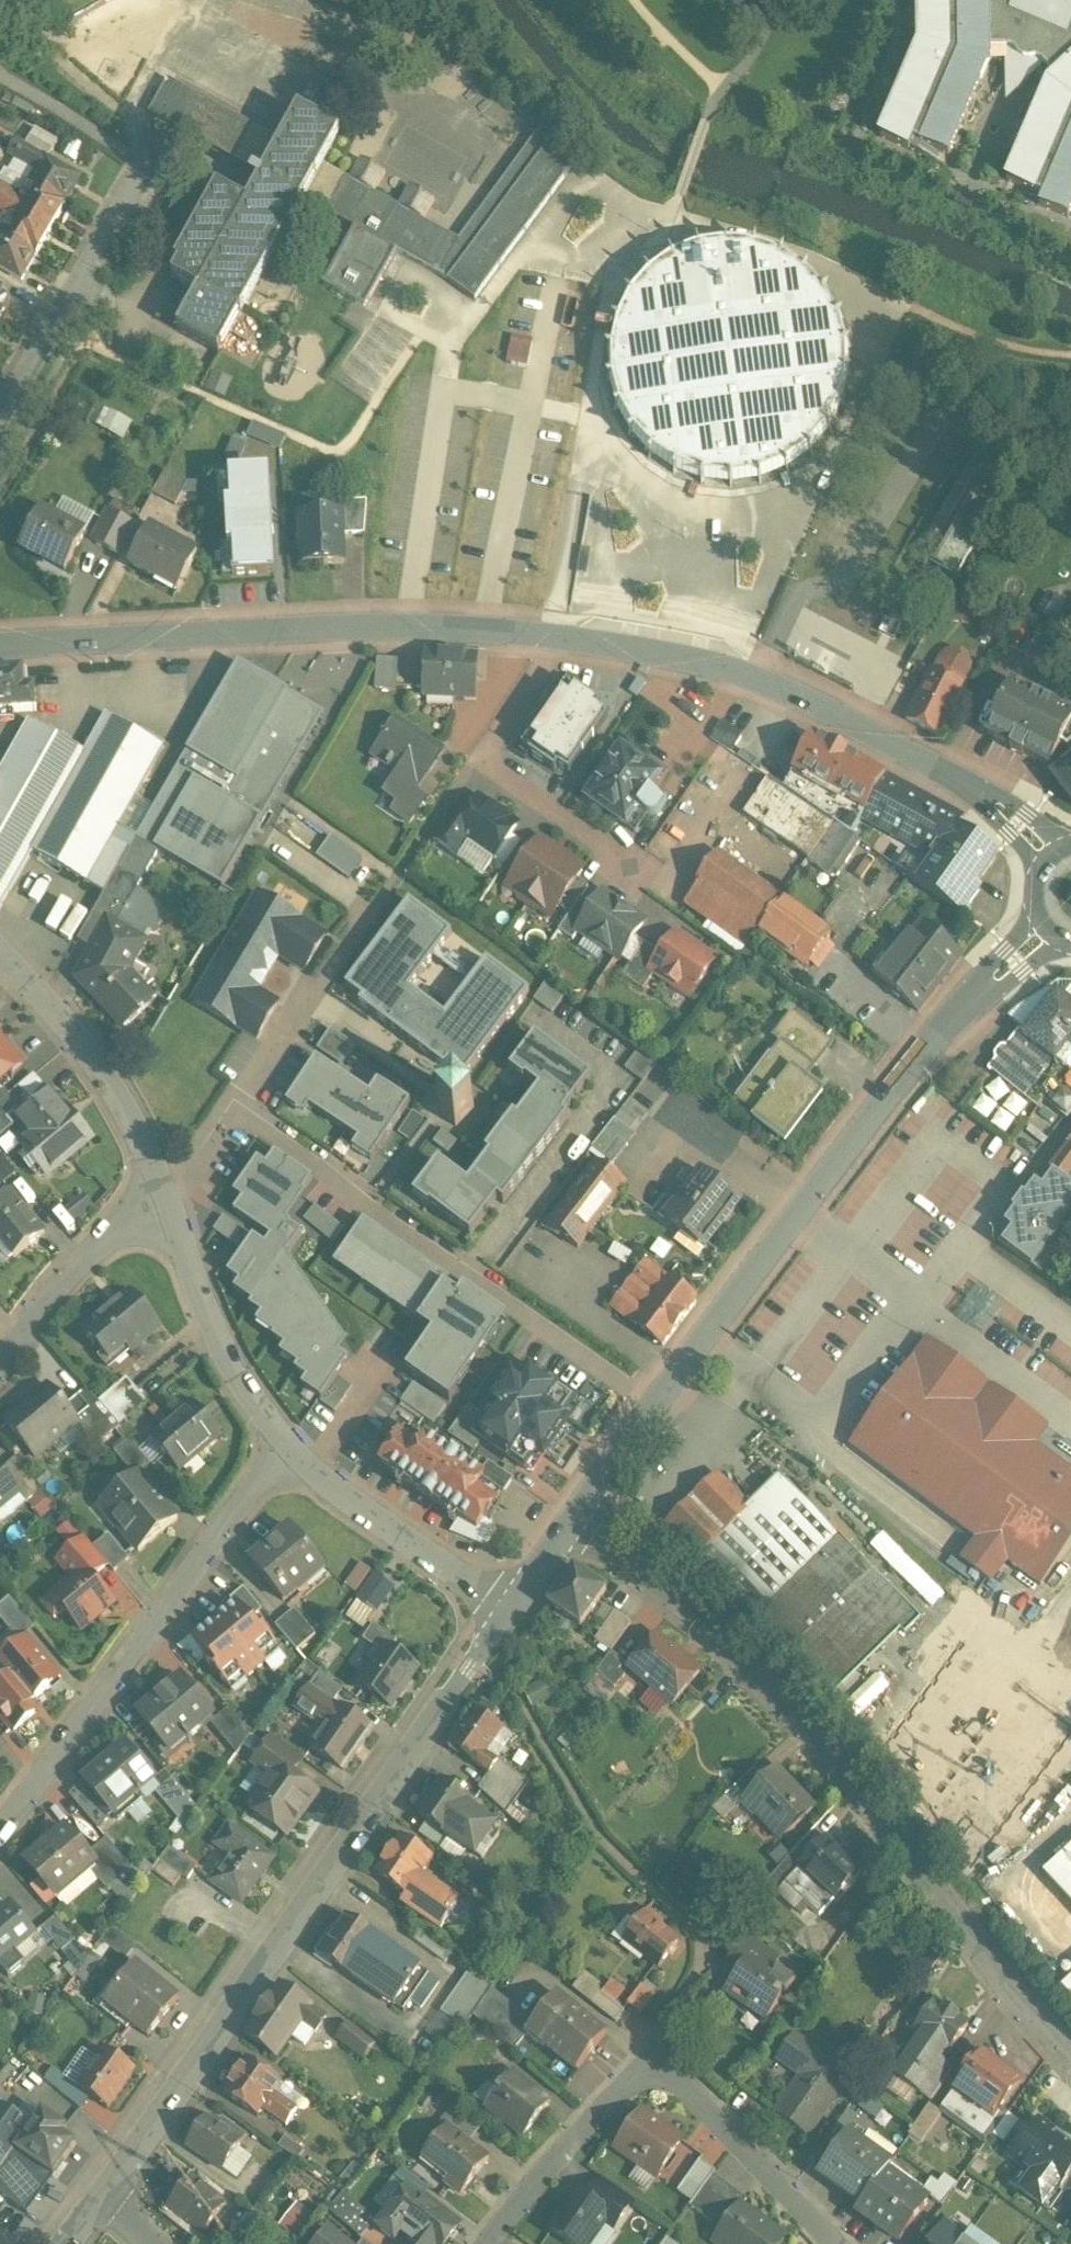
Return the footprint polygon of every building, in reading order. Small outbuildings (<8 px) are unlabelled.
[(1049,3),(1043,0),(919,0),(919,12),(916,12),(916,31),(919,31),(920,49),(902,89),(900,88),(892,106),(895,107),(881,140),(909,152),(913,143),(949,159),(990,63),(1007,63),(1008,70),(1008,86),(1019,90),(1031,79),(1032,80),(1037,75),(1048,87),(1007,183),(1044,199),(1040,208),(1069,220),(1070,215),(1070,12),(1049,3)] [(281,146),(240,123),(176,88),(159,118),(264,176),(248,206),(218,189),(177,264),(180,266),(174,278),(200,293),(178,330),(219,354),(243,309),(304,199),(355,228),(323,285),(365,308),(397,251),(448,281),(475,301),(576,164),(538,134),(460,241),(424,221),(435,201),(410,187),(399,207),(375,194),(386,173),(361,159),(350,180),(323,165),(339,135),(300,113),(281,146)] [(58,144),(35,131),(25,148),(17,143),(9,157),(37,173),(31,184),(67,206),(82,181),(48,162),(58,144)] [(67,206),(31,184),(20,202),(16,210),(52,232),(67,206)] [(0,185),(0,201),(16,210),(20,202),(16,200),(18,195),(0,185)] [(0,201),(0,217),(4,219),(6,215),(11,218),(16,210),(0,201)] [(52,232),(16,210),(11,218),(1,236),(37,257),(52,232)] [(0,236),(0,270),(22,283),(37,257),(1,236),(0,236)] [(754,249),(727,247),(727,240),(726,240),(726,247),(699,250),(698,244),(697,244),(698,251),(673,261),(670,255),(669,256),(672,261),(650,277),(646,272),(645,273),(649,278),(632,299),(626,295),(626,296),(631,300),(619,324),(613,322),(613,323),(619,325),(613,351),(606,351),(606,352),(613,353),(613,380),(607,381),(607,382),(614,381),(621,407),(614,409),(615,411),(621,408),(634,432),(629,436),(629,437),(635,433),(653,452),(649,458),(650,458),(654,453),(676,468),(674,474),(675,475),(678,469),(703,478),(702,484),(703,484),(704,478),(731,481),(731,487),(732,487),(732,481),(759,477),(761,483),(762,483),(760,476),(785,466),(788,472),(789,472),(786,466),(808,450),(813,455),(814,454),(809,449),(826,429),(832,432),(833,431),(827,428),(839,403),(845,406),(846,405),(840,402),(846,376),(852,377),(852,375),(846,375),(845,348),(852,347),(851,346),(845,346),(838,320),(844,318),(844,317),(837,319),(824,296),(830,292),(829,291),(824,295),(805,275),(810,270),(809,269),(804,274),(782,259),(785,253),(784,253),(781,259),(755,250),(757,243),(756,243),(754,249)] [(984,441),(918,556),(956,578),(1023,464),(1022,463),(1004,453),(999,450),(986,443),(984,441)] [(189,484),(166,472),(153,495),(176,508),(189,484)] [(269,473),(227,476),(229,505),(226,505),(228,547),(231,546),(233,577),(274,574),(272,535),(274,535),(273,512),(271,512),(269,473)] [(296,513),(296,565),(346,565),(346,535),(364,534),(368,502),(339,503),(339,513),(296,513)] [(85,536),(41,512),(21,549),(39,559),(41,555),(66,569),(64,573),(65,573),(85,536)] [(123,521),(108,512),(92,542),(108,550),(123,521)] [(136,527),(123,521),(108,550),(120,556),(136,527)] [(198,555),(150,529),(130,566),(178,592),(198,555)] [(476,657),(428,654),(426,696),(474,698),(476,657)] [(948,655),(941,662),(936,673),(932,671),(907,720),(941,738),(966,689),(963,687),(969,676),(970,667),(966,659),(957,654),(948,655)] [(399,662),(378,660),(376,690),(396,691),(399,662)] [(324,714),(237,665),(137,840),(223,888),(324,714)] [(0,673),(0,714),(37,712),(36,690),(25,690),(24,672),(0,673)] [(567,684),(525,743),(563,770),(605,711),(567,684)] [(1013,685),(987,734),(1012,747),(1010,750),(1023,757),(1025,754),(1050,767),(1061,745),(1070,725),(1070,715),(1013,685)] [(0,773),(0,909),(33,852),(105,894),(119,870),(130,850),(112,840),(164,749),(106,715),(85,753),(29,721),(0,773)] [(441,751),(397,722),(376,752),(391,762),(387,768),(389,769),(393,763),(400,768),(383,794),(394,801),(403,808),(413,792),(441,751)] [(744,736),(723,722),(714,734),(735,749),(744,736)] [(1061,745),(1067,748),(1067,749),(1070,753),(1070,725),(1061,745)] [(886,777),(813,737),(784,789),(835,825),(853,837),(863,818),(886,777)] [(661,779),(621,751),(587,800),(633,832),(645,815),(649,809),(643,804),(651,794),(661,779)] [(1053,777),(1070,799),(1070,762),(1053,777)] [(963,818),(886,777),(863,818),(930,855),(929,856),(935,860),(959,827),(963,818)] [(784,789),(769,780),(744,816),(781,841),(780,841),(808,860),(810,861),(835,825),(784,789)] [(425,800),(413,792),(403,808),(394,801),(388,811),(409,825),(425,800)] [(665,804),(651,794),(643,804),(649,809),(645,815),(649,817),(653,817),(657,816),(661,813),(668,803),(666,802),(665,804)] [(517,826),(479,800),(468,816),(455,835),(467,843),(494,861),(505,868),(522,843),(511,836),(517,826)] [(455,807),(432,840),(457,857),(467,843),(455,835),(468,816),(455,807)] [(810,861),(810,862),(831,877),(837,877),(861,843),(853,837),(835,825),(810,861)] [(935,860),(926,873),(907,859),(899,870),(962,916),(981,890),(976,886),(992,863),(990,850),(959,827),(935,860)] [(330,837),(316,858),(348,880),(363,860),(330,837)] [(514,878),(509,886),(517,891),(519,899),(528,906),(560,859),(565,863),(569,862),(540,842),(534,850),(532,852),(515,877),(514,878)] [(505,868),(504,870),(515,877),(534,850),(523,843),(505,868)] [(782,899),(718,854),(695,886),(697,888),(758,932),(759,931),(782,899)] [(565,863),(560,859),(528,906),(537,912),(545,911),(553,916),(559,908),(578,881),(584,872),(569,862),(565,863)] [(105,894),(86,929),(101,938),(109,923),(117,927),(137,892),(142,883),(119,870),(105,894)] [(578,881),(559,908),(570,915),(582,899),(589,888),(578,881)] [(758,932),(697,888),(686,904),(746,947),(758,932)] [(137,892),(117,927),(143,942),(145,938),(146,932),(158,933),(158,927),(158,921),(157,916),(155,911),(153,907),(150,902),(146,898),(142,895),(137,892)] [(644,924),(604,896),(595,908),(579,931),(580,932),(620,959),(644,924)] [(326,937),(259,897),(195,1003),(242,1031),(257,1040),(278,1005),(259,994),(281,958),(304,972),(326,937)] [(570,915),(559,932),(573,941),(580,932),(579,931),(595,908),(582,899),(570,915)] [(832,936),(782,899),(759,931),(809,968),(832,936)] [(446,1069),(449,1065),(465,1077),(528,994),(487,963),(446,1019),(408,990),(449,936),(409,906),(347,987),(363,999),(359,1005),(446,1069)] [(962,949),(923,916),(877,970),(917,1003),(962,949)] [(101,938),(80,975),(90,985),(87,988),(125,1029),(143,1012),(145,1010),(144,1011),(121,986),(145,943),(143,942),(117,927),(109,923),(101,938)] [(716,962),(676,935),(662,956),(651,971),(656,974),(691,998),(716,962)] [(646,945),(623,977),(644,991),(656,974),(651,971),(662,956),(646,945)] [(565,996),(548,984),(535,1001),(552,1013),(565,996)] [(1057,992),(1022,1035),(1021,1036),(1055,1064),(1070,1044),(1070,1003),(1057,992)] [(833,1044),(792,1013),(781,1027),(799,1040),(791,1050),(815,1068),(833,1044)] [(355,1048),(330,1031),(317,1050),(343,1067),(355,1048)] [(1055,1064),(1021,1036),(1022,1035),(1020,1033),(1006,1050),(1005,1049),(1001,1049),(996,1056),(997,1059),(998,1060),(990,1071),(1039,1109),(1045,1102),(1068,1120),(1070,1116),(1070,1044),(1055,1064)] [(564,1116),(591,1080),(536,1038),(510,1072),(524,1083),(525,1081),(539,1091),(517,1119),(514,1116),(499,1135),(536,1162),(568,1119),(564,1116)] [(1,1039),(0,1040),(0,1085),(23,1065),(1,1039)] [(781,1042),(751,1081),(759,1087),(745,1106),(782,1134),(806,1102),(795,1094),(815,1068),(791,1050),(781,1042)] [(655,1067),(637,1052),(624,1069),(642,1083),(655,1067)] [(354,1150),(371,1162),(410,1104),(378,1083),(370,1095),(316,1059),(286,1103),(304,1116),(310,1108),(360,1141),(354,1150)] [(0,1085),(0,1105),(10,1096),(0,1085)] [(0,1105),(0,1118),(4,1122),(30,1100),(20,1088),(10,1096),(0,1105)] [(456,1091),(438,1109),(456,1127),(475,1109),(456,1091)] [(65,1111),(49,1092),(16,1119),(42,1149),(32,1158),(47,1176),(92,1139),(67,1109),(65,1111)] [(1068,1126),(1049,1113),(1036,1131),(1049,1140),(1054,1144),(1068,1126)] [(636,1136),(616,1120),(608,1130),(628,1146),(636,1136)] [(1036,1131),(1032,1128),(1021,1142),(1038,1155),(1049,1140),(1036,1131)] [(628,1146),(608,1130),(593,1149),(614,1165),(628,1146)] [(504,1205),(536,1162),(499,1135),(486,1153),(489,1157),(468,1185),(439,1163),(413,1197),(428,1208),(430,1207),(471,1237),(498,1201),(504,1205)] [(1052,1172),(1067,1183),(1070,1179),(1070,1148),(1052,1172)] [(0,1154),(0,1182),(3,1186),(17,1174),(0,1154)] [(243,1252),(228,1275),(239,1283),(234,1291),(252,1304),(250,1308),(261,1316),(256,1324),(274,1336),(273,1339),(284,1347),(280,1354),(298,1367),(295,1371),(306,1380),(302,1387),(322,1401),(320,1403),(335,1413),(353,1387),(338,1377),(349,1361),(339,1354),(347,1343),(287,1257),(302,1235),(290,1226),(291,1224),(288,1222),(306,1195),(303,1193),(312,1180),(275,1154),(267,1166),(258,1160),(234,1195),(243,1201),(234,1214),(270,1239),(265,1246),(223,1217),(214,1231),(243,1252)] [(598,1163),(549,1226),(579,1249),(627,1186),(598,1163)] [(1029,1201),(1026,1199),(1016,1212),(1019,1215),(999,1243),(1044,1276),(1070,1235),(1070,1179),(1068,1184),(1067,1183),(1052,1172),(1051,1171),(1029,1201)] [(741,1202),(702,1172),(665,1220),(682,1233),(686,1228),(703,1241),(713,1229),(718,1233),(741,1202)] [(10,1192),(0,1200),(0,1241),(15,1259),(45,1234),(10,1192)] [(315,1206),(304,1220),(333,1244),(345,1230),(315,1206)] [(452,1403),(505,1319),(364,1221),(333,1265),(433,1334),(407,1372),(452,1403)] [(645,1267),(616,1305),(616,1310),(636,1325),(669,1281),(650,1267),(645,1267)] [(669,1281),(636,1325),(664,1347),(697,1303),(683,1292),(684,1290),(675,1283),(674,1285),(669,1281)] [(161,1327),(132,1292),(85,1332),(111,1362),(132,1344),(137,1349),(161,1327)] [(958,1363),(948,1365),(940,1375),(934,1371),(938,1366),(920,1354),(917,1359),(915,1357),(850,1444),(906,1483),(904,1485),(986,1544),(970,1566),(990,1580),(1006,1559),(1041,1586),(1070,1545),(1070,1471),(1034,1445),(1047,1427),(1047,1426),(958,1363)] [(570,1424),(582,1407),(530,1369),(521,1381),(512,1375),(490,1406),(493,1409),(487,1419),(469,1407),(449,1435),(474,1453),(483,1440),(532,1474),(549,1449),(557,1454),(570,1434),(563,1429),(568,1422),(570,1424)] [(128,1379),(99,1403),(109,1415),(137,1391),(128,1379)] [(50,1388),(6,1424),(35,1458),(78,1423),(79,1422),(67,1408),(50,1388)] [(99,1403),(88,1390),(67,1408),(79,1422),(78,1423),(98,1446),(120,1427),(109,1415),(99,1403)] [(148,1403),(137,1391),(109,1415),(120,1427),(148,1403)] [(195,1405),(153,1441),(179,1471),(221,1436),(195,1405)] [(1070,1471),(1070,1442),(1066,1438),(1065,1440),(1047,1427),(1034,1445),(1070,1471)] [(425,1444),(406,1431),(382,1466),(424,1495),(422,1498),(433,1507),(436,1503),(460,1520),(478,1532),(485,1521),(486,1521),(487,1520),(487,1519),(502,1497),(483,1484),(485,1481),(479,1477),(462,1465),(450,1457),(427,1441),(425,1444)] [(130,1440),(114,1453),(135,1477),(139,1473),(140,1474),(151,1465),(130,1440)] [(44,1489),(17,1457),(2,1470),(21,1492),(20,1493),(28,1503),(44,1489)] [(514,1480),(489,1463),(479,1477),(485,1481),(483,1484),(502,1497),(514,1480)] [(20,1493),(21,1492),(2,1470),(0,1467),(0,1510),(20,1493)] [(135,1477),(100,1506),(139,1552),(178,1519),(140,1474),(139,1473),(135,1477)] [(478,1532),(460,1520),(452,1532),(482,1545),(494,1527),(485,1521),(478,1532)] [(325,1567),(292,1529),(252,1563),(284,1602),(325,1567)] [(130,1560),(109,1535),(94,1548),(108,1565),(115,1572),(130,1560)] [(94,1548),(86,1539),(61,1560),(79,1582),(88,1574),(92,1579),(108,1565),(94,1548)] [(372,1572),(361,1564),(346,1585),(357,1593),(372,1572)] [(607,1591),(575,1568),(549,1605),(581,1628),(607,1591)] [(79,1582),(60,1597),(55,1591),(41,1602),(55,1619),(65,1610),(82,1631),(113,1604),(92,1579),(88,1574),(79,1582)] [(377,1575),(359,1600),(376,1612),(394,1587),(377,1575)] [(263,1611),(244,1588),(231,1599),(236,1606),(237,1605),(250,1620),(252,1618),(253,1619),(263,1611)] [(915,1666),(933,1682),(959,1645),(1070,1726),(1070,1677),(1026,1643),(965,1597),(915,1666)] [(10,1598),(0,1606),(0,1618),(21,1643),(26,1638),(25,1637),(35,1628),(10,1598)] [(250,1620),(237,1605),(236,1606),(218,1621),(221,1626),(217,1629),(214,1625),(194,1641),(206,1656),(204,1658),(228,1687),(243,1674),(247,1680),(266,1664),(262,1659),(276,1647),(253,1619),(252,1618),(250,1620)] [(316,1636),(295,1610),(276,1626),(298,1651),(316,1636)] [(616,1613),(595,1641),(612,1653),(612,1652),(632,1624),(616,1613)] [(396,1643),(374,1628),(365,1641),(382,1653),(387,1647),(392,1650),(396,1643)] [(700,1673),(657,1637),(630,1669),(672,1705),(700,1673)] [(27,1638),(26,1638),(21,1643),(0,1661),(0,1662),(12,1676),(21,1686),(15,1691),(29,1707),(37,1700),(61,1679),(27,1638)] [(194,1641),(191,1638),(179,1648),(194,1666),(204,1658),(206,1656),(194,1641)] [(1070,1731),(1070,1726),(959,1645),(939,1673),(933,1682),(884,1749),(971,1867),(1070,1731)] [(392,1650),(387,1647),(382,1653),(360,1686),(392,1708),(404,1691),(402,1689),(417,1668),(392,1650)] [(626,1664),(612,1652),(612,1653),(597,1674),(615,1689),(626,1677),(619,1671),(626,1664)] [(343,1690),(320,1673),(311,1687),(334,1703),(343,1690)] [(12,1676),(6,1681),(0,1681),(0,1682),(0,1713),(15,1731),(37,1713),(33,1709),(40,1703),(37,1700),(29,1707),(15,1691),(21,1686),(12,1676)] [(182,1679),(157,1700),(158,1702),(141,1716),(140,1714),(139,1715),(170,1753),(186,1739),(191,1745),(193,1743),(188,1737),(212,1717),(201,1704),(202,1703),(182,1679)] [(334,1703),(311,1687),(301,1701),(291,1694),(285,1703),(325,1730),(340,1708),(334,1703)] [(484,1702),(478,1711),(476,1709),(449,1746),(490,1775),(499,1762),(486,1753),(504,1729),(491,1720),(497,1711),(484,1702)] [(325,1730),(312,1749),(344,1771),(373,1730),(341,1707),(340,1708),(325,1730)] [(229,1709),(211,1725),(233,1751),(237,1756),(252,1736),(229,1709)] [(273,1736),(254,1762),(271,1774),(278,1765),(293,1776),(304,1759),(273,1736)] [(126,1750),(103,1769),(103,1768),(86,1783),(109,1811),(134,1790),(143,1801),(145,1799),(141,1793),(155,1781),(127,1748),(126,1749),(126,1750)] [(233,1751),(224,1763),(229,1766),(237,1756),(233,1751)] [(754,1771),(737,1754),(731,1760),(722,1751),(709,1763),(737,1787),(754,1771)] [(530,1784),(499,1762),(490,1775),(479,1789),(507,1815),(530,1784)] [(293,1776),(278,1765),(271,1774),(247,1807),(287,1836),(317,1794),(293,1776)] [(737,1787),(726,1797),(738,1809),(745,1803),(744,1802),(768,1778),(758,1767),(737,1787)] [(793,1785),(777,1769),(768,1778),(744,1802),(745,1803),(758,1817),(760,1815),(783,1839),(813,1810),(791,1788),(793,1785)] [(198,1810),(173,1779),(156,1793),(185,1827),(198,1810)] [(432,1792),(425,1801),(426,1802),(417,1815),(429,1823),(450,1838),(451,1838),(456,1830),(471,1841),(465,1848),(483,1860),(500,1835),(493,1830),(496,1826),(471,1809),(475,1803),(441,1779),(432,1793),(432,1792)] [(429,1823),(420,1835),(442,1849),(450,1838),(429,1823)] [(274,1859),(229,1827),(216,1845),(231,1855),(212,1882),(242,1904),(274,1859)] [(88,1857),(67,1832),(29,1865),(55,1896),(88,1868),(93,1863),(88,1857)] [(434,1860),(401,1837),(375,1875),(407,1897),(408,1898),(423,1876),(434,1860)] [(826,1839),(799,1868),(835,1901),(861,1872),(826,1839)] [(133,1870),(107,1840),(88,1857),(93,1863),(88,1868),(107,1891),(133,1870)] [(197,1867),(170,1848),(161,1861),(161,1862),(182,1877),(188,1881),(197,1867)] [(1044,1874),(1070,1903),(1070,1849),(1044,1874)] [(182,1877),(161,1862),(153,1872),(174,1888),(182,1877)] [(423,1876),(408,1898),(407,1897),(404,1903),(442,1929),(459,1904),(422,1879),(423,1877),(423,1876)] [(12,1907),(0,1916),(0,1957),(10,1949),(15,1955),(37,1936),(12,1907)] [(664,1923),(649,1911),(645,1915),(645,1914),(624,1941),(659,1968),(680,1942),(660,1927),(664,1923)] [(347,1916),(319,1955),(351,1977),(378,1938),(378,1937),(347,1916)] [(76,1941),(57,1918),(43,1929),(63,1953),(76,1941)] [(436,1932),(420,1922),(416,1928),(432,1938),(436,1932)] [(136,1945),(113,1927),(102,1941),(112,1949),(125,1960),(136,1945)] [(747,1934),(727,1963),(739,1971),(753,1951),(775,1966),(781,1958),(747,1934)] [(422,1968),(378,1938),(351,1977),(395,2007),(421,1969),(422,1968)] [(102,1941),(85,1964),(95,1972),(112,1949),(102,1941)] [(775,1966),(753,1951),(739,1971),(723,1993),(766,2023),(782,1999),(779,1997),(783,1992),(786,1994),(795,1980),(778,1969),(774,1974),(771,1972),(775,1966)] [(179,2001),(136,1966),(107,2002),(133,2023),(132,2024),(149,2037),(179,2001)] [(421,1969),(395,2007),(405,2013),(431,1976),(421,1969)] [(495,1986),(472,1969),(442,2012),(464,2029),(473,2017),(492,1990),(495,1986)] [(1063,1988),(1070,1997),(1070,1980),(1063,1988)] [(281,1986),(247,2036),(278,2057),(302,2022),(312,2008),(281,1986)] [(534,2024),(492,1990),(473,2017),(515,2051),(528,2033),(528,2032),(534,2024)] [(534,2024),(528,2032),(528,2033),(529,2033),(531,2031),(548,2045),(546,2047),(576,2072),(606,2035),(557,1996),(534,2024)] [(928,1998),(907,2028),(916,2035),(917,2034),(923,2038),(897,2076),(921,2093),(941,2064),(939,2062),(945,2053),(948,2055),(969,2025),(936,2002),(935,2003),(928,1998)] [(326,2018),(312,2008),(302,2022),(316,2032),(326,2018)] [(374,2045),(350,2025),(339,2039),(363,2059),(374,2045)] [(851,2075),(795,2036),(779,2061),(801,2076),(776,2113),(809,2136),(851,2075)] [(136,2071),(105,2050),(84,2080),(79,2088),(109,2109),(136,2071)] [(1021,2082),(981,2053),(954,2091),(955,2092),(953,2096),(960,2101),(963,2098),(977,2108),(993,2120),(1002,2108),(1021,2082)] [(282,2084),(248,2059),(224,2094),(259,2118),(264,2110),(275,2095),(282,2084)] [(941,2064),(921,2093),(933,2101),(953,2072),(941,2064)] [(84,2080),(72,2072),(67,2079),(79,2088),(84,2080)] [(551,2104),(513,2073),(486,2107),(524,2137),(551,2104)] [(298,2111),(275,2095),(264,2110),(287,2127),(298,2111)] [(993,2120),(977,2108),(963,2098),(960,2101),(953,2096),(941,2112),(943,2114),(943,2115),(976,2139),(986,2147),(1009,2114),(1002,2108),(993,2120)] [(17,2151),(15,2150),(32,2127),(0,2104),(0,2175),(17,2151)] [(930,2105),(909,2135),(922,2144),(943,2115),(943,2114),(941,2112),(930,2105)] [(683,2140),(643,2111),(616,2149),(642,2167),(645,2162),(660,2173),(683,2140)] [(67,2129),(43,2112),(32,2127),(15,2150),(17,2151),(54,2177),(77,2144),(63,2135),(67,2129)] [(207,2117),(187,2146),(223,2171),(247,2137),(224,2121),(220,2126),(207,2117)] [(1039,2121),(1012,2158),(1034,2174),(1056,2190),(1058,2192),(1070,2174),(1070,2144),(1039,2121)] [(490,2159),(448,2127),(424,2158),(450,2178),(446,2183),(461,2195),(490,2159)] [(892,2166),(849,2135),(820,2175),(862,2205),(863,2205),(887,2172),(887,2173),(892,2166)] [(305,2151),(286,2137),(279,2146),(298,2160),(305,2151)] [(700,2161),(677,2193),(692,2203),(689,2208),(715,2171),(700,2161)] [(747,2201),(713,2176),(716,2172),(715,2171),(689,2208),(710,2223),(729,2196),(743,2206),(747,2201)] [(887,2173),(887,2172),(863,2205),(862,2205),(857,2212),(900,2243),(929,2203),(887,2173)] [(1056,2190),(1034,2174),(1022,2191),(1021,2190),(1020,2191),(1043,2208),(1056,2190)] [(945,2176),(939,2184),(932,2179),(925,2189),(932,2194),(930,2198),(943,2207),(958,2185),(945,2176)] [(192,2178),(168,2207),(188,2223),(189,2222),(204,2234),(227,2206),(192,2178)] [(632,2204),(600,2181),(588,2199),(610,2214),(604,2223),(614,2230),(632,2204)] [(387,2206),(367,2189),(342,2219),(361,2236),(362,2236),(387,2206)] [(425,2198),(424,2200),(409,2189),(390,2213),(405,2225),(403,2227),(415,2235),(408,2243),(445,2243),(460,2224),(425,2198)] [(578,2192),(572,2201),(568,2198),(558,2213),(561,2215),(551,2230),(570,2243),(589,2243),(604,2223),(610,2214),(588,2199),(578,2192)] [(10,2240),(15,2243),(25,2228),(21,2225),(29,2213),(0,2194),(0,2243),(7,2243),(10,2240)] [(729,2196),(710,2223),(723,2231),(720,2236),(730,2243),(781,2243),(785,2238),(764,2223),(764,2220),(743,2206),(729,2196)] [(928,2243),(971,2243),(942,2224),(928,2243)] [(329,2232),(319,2243),(344,2243),(329,2232)] [(278,2243),(297,2243),(285,2235),(278,2243)] [(360,2238),(362,2236),(361,2236),(359,2238),(363,2241),(360,2243),(368,2243),(360,2238)]
